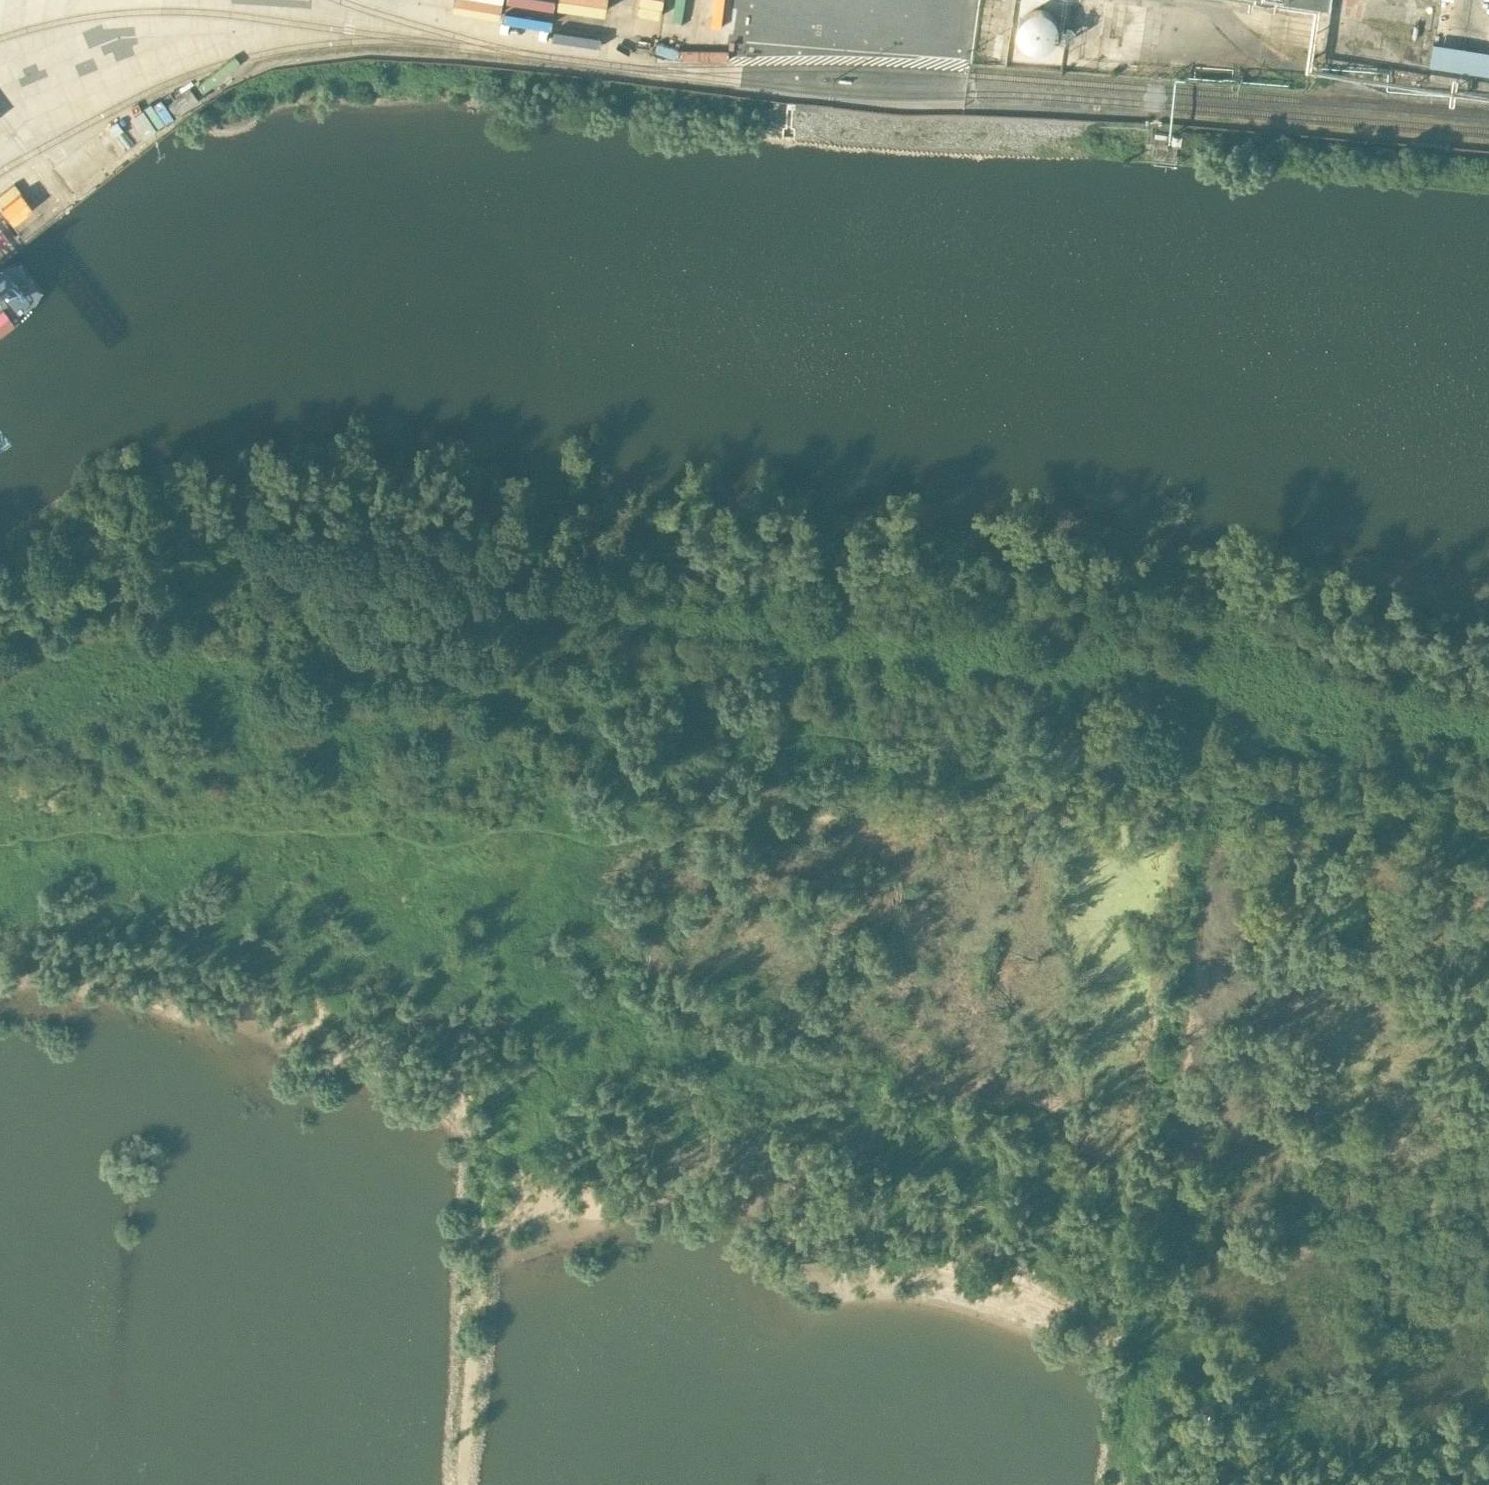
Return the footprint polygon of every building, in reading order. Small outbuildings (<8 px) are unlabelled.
[(609,0),(528,0),(526,11),(550,15),(549,18),(605,26),(609,0)] [(1042,4),(1037,4),(1032,5),(1028,8),(1023,12),(1021,18),(1020,23),(1021,29),(1024,36),(1028,40),(1035,44),(1040,45),(1046,44),(1051,41),(1054,39),(1057,35),(1060,30),(1060,26),(1061,22),(1059,17),(1058,14),(1055,10),(1051,7),(1047,5),(1042,4)] [(1434,38),(1431,61),(1488,70),(1488,47),(1434,38)] [(83,138),(45,168),(64,191),(101,161),(83,138)] [(47,185),(34,170),(0,197),(0,202),(10,215),(47,185)]
